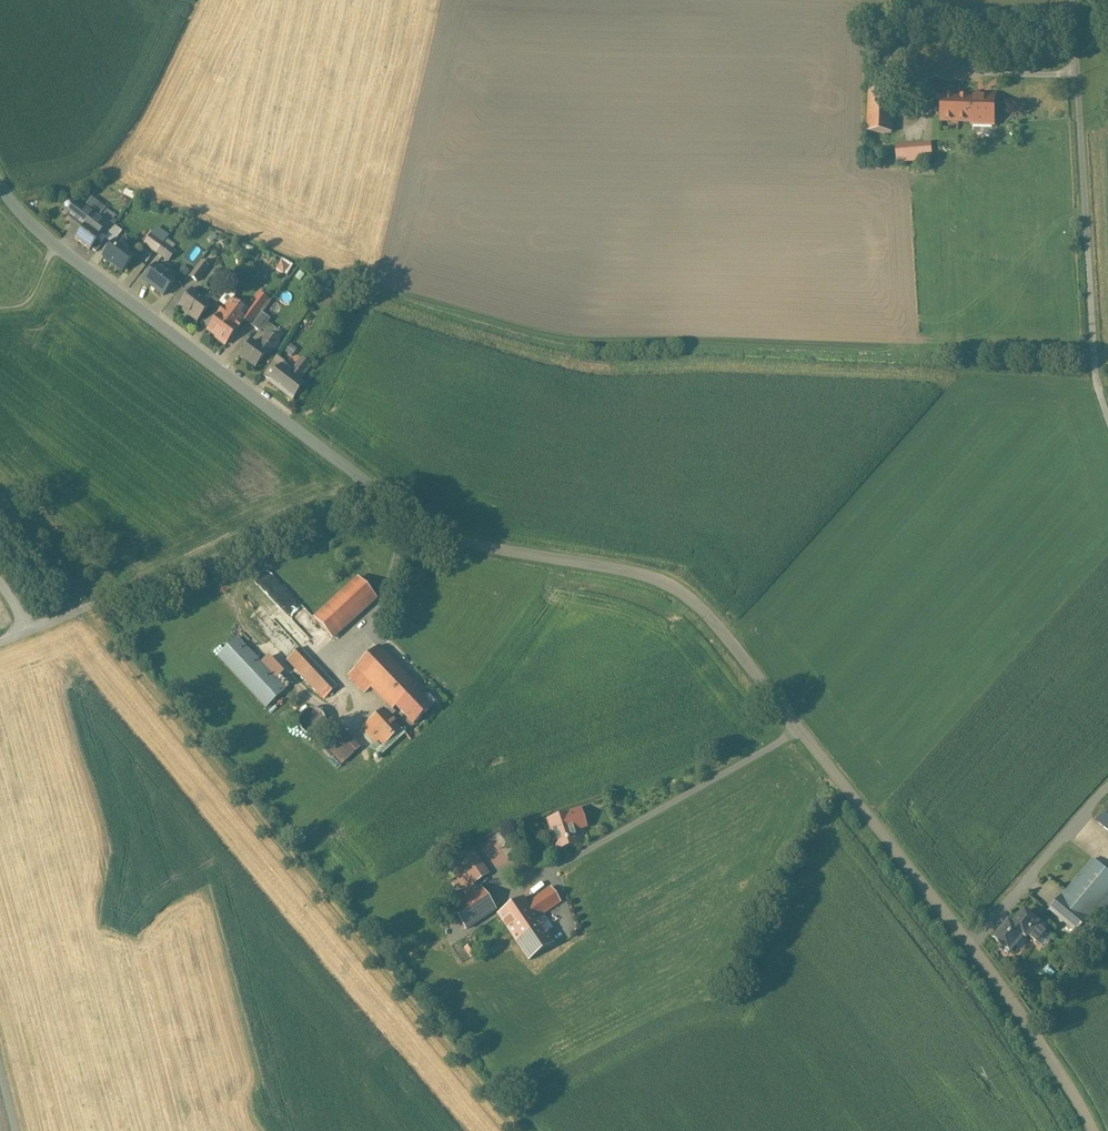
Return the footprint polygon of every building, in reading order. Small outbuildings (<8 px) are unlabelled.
[(894,88),(870,87),(868,132),(892,133),(894,88)] [(995,95),(973,94),(973,98),(972,122),(972,126),(993,126),(995,95)] [(973,98),(943,96),(942,121),(972,122),(973,98)] [(931,144),(896,147),(897,162),(932,160),(931,144)] [(84,227),(75,239),(90,250),(91,248),(96,252),(114,226),(110,223),(115,216),(92,198),(83,209),(92,216),(84,227)] [(83,209),(76,203),(67,215),(84,227),(92,216),(83,209)] [(175,226),(161,216),(151,229),(164,239),(175,226)] [(163,244),(151,234),(144,243),(157,252),(163,244)] [(134,256),(115,241),(103,256),(123,271),(134,256)] [(175,252),(163,244),(157,252),(168,261),(175,252)] [(202,261),(190,277),(197,282),(209,266),(202,261)] [(175,280),(155,265),(143,281),(163,296),(175,280)] [(236,292),(230,287),(227,292),(233,296),(236,292)] [(209,305),(191,291),(179,307),(180,306),(189,314),(189,315),(197,321),(209,306),(209,305)] [(219,301),(219,302),(226,308),(231,302),(234,297),(233,296),(227,292),(219,301)] [(259,294),(251,305),(259,311),(267,300),(259,294)] [(214,297),(209,305),(209,306),(213,309),(219,302),(219,301),(214,297)] [(226,308),(224,310),(223,309),(218,315),(219,316),(208,331),(216,337),(215,339),(224,346),(236,330),(241,324),(244,320),(241,318),(234,312),(238,307),(231,302),(226,308)] [(259,311),(251,305),(241,318),(244,320),(252,326),(262,313),(259,311)] [(262,313),(252,326),(260,332),(270,319),(262,313)] [(279,342),(268,334),(263,340),(264,340),(259,347),(267,353),(266,354),(268,355),(279,342)] [(259,347),(251,341),(240,356),(255,368),(266,354),(267,353),(259,347)] [(276,356),(263,375),(269,381),(280,366),(281,367),(285,362),(276,356)] [(300,359),(289,373),(281,367),(280,366),(269,381),(269,382),(292,399),(303,384),(299,381),(299,380),(310,366),(300,359)] [(256,582),(298,625),(311,613),(269,570),(256,582)] [(358,578),(314,618),(332,639),(376,598),(358,578)] [(285,690),(237,639),(218,656),(266,707),(285,690)] [(417,686),(378,646),(378,647),(355,669),(371,687),(388,704),(392,709),(393,709),(396,706),(413,690),(417,687),(416,687),(417,686)] [(317,667),(299,648),(287,660),(305,678),(317,667)] [(336,687),(317,667),(305,678),(324,699),(336,687)] [(371,687),(355,669),(348,676),(364,693),(371,687)] [(423,700),(413,690),(396,706),(414,724),(436,703),(428,695),(423,700)] [(392,709),(388,704),(383,709),(390,717),(395,712),(393,709),(392,709)] [(306,711),(304,712),(302,713),(301,714),(300,716),(299,718),(298,719),(298,721),(298,723),(298,725),(298,727),(299,728),(300,730),(301,732),(303,734),(304,735),(306,736),(308,736),(310,737),(313,737),(316,736),(318,735),(320,734),(322,732),(324,730),(325,728),(325,726),(325,725),(326,723),(325,720),(325,718),(324,717),(323,715),(322,714),(320,712),(319,711),(317,710),(314,709),(311,709),(309,709),(307,710),(306,711)] [(383,709),(362,728),(381,748),(382,747),(402,730),(402,729),(390,717),(383,709)] [(402,730),(382,747),(386,751),(405,734),(402,729),(402,730)] [(343,730),(325,747),(341,764),(359,748),(343,730)] [(568,813),(548,820),(554,838),(555,838),(559,849),(558,849),(558,850),(578,843),(573,830),(582,827),(583,828),(584,827),(578,811),(568,814),(568,813)] [(1105,812),(1097,821),(1107,830),(1107,815),(1105,812)] [(492,879),(471,850),(450,864),(462,881),(455,886),(464,898),(480,888),(492,879)] [(1065,892),(1065,893),(1090,914),(1107,893),(1107,871),(1093,859),(1065,892)] [(554,887),(528,904),(537,917),(563,900),(554,887)] [(464,898),(448,909),(463,931),(495,909),(480,888),(464,898)] [(1090,914),(1065,893),(1065,892),(1064,892),(1050,909),(1077,932),(1078,931),(1091,915),(1090,914)] [(1090,914),(1091,915),(1078,931),(1086,938),(1107,911),(1107,893),(1090,914)] [(524,897),(498,914),(510,934),(537,917),(528,904),(527,902),(524,897)] [(1025,911),(1017,920),(1019,921),(1014,926),(1009,922),(1005,927),(1005,926),(1003,928),(1000,932),(1001,933),(995,939),(1004,947),(1002,949),(1004,951),(1005,952),(1006,952),(1008,953),(1010,951),(1010,952),(1024,936),(1027,938),(1029,935),(1036,942),(1045,932),(1037,925),(1039,923),(1039,918),(1028,910),(1025,911)] [(537,917),(510,934),(527,960),(554,943),(537,917)] [(473,944),(467,947),(471,956),(478,952),(473,944)]
